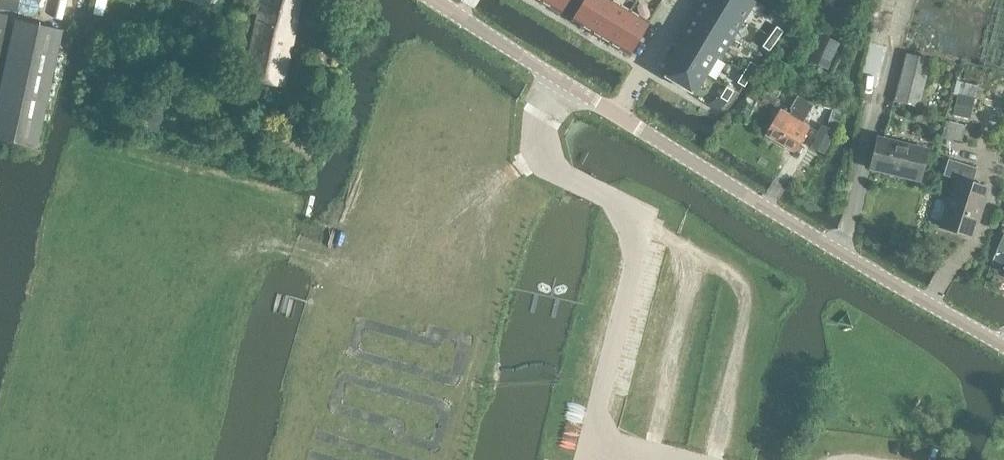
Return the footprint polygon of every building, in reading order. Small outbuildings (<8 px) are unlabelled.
[(17,14),(17,11),(20,0),(0,0),(0,10),(17,14)] [(17,11),(37,16),(41,1),(38,0),(20,0),(17,11)] [(295,31),(296,25),(301,1),(296,0),(262,0),(257,16),(259,17),(245,81),(284,88),(295,31)] [(541,2),(560,13),(568,0),(542,0),(541,2)] [(572,20),(591,32),(611,0),(584,0),(572,20)] [(591,32),(610,43),(630,11),(612,0),(611,0),(591,32)] [(693,16),(731,39),(743,21),(708,0),(702,0),(693,16)] [(743,21),(754,2),(751,0),(708,0),(743,21)] [(630,11),(610,43),(629,55),(649,22),(630,11)] [(9,18),(0,16),(0,68),(9,18)] [(693,16),(681,35),(684,37),(685,36),(717,56),(717,57),(720,59),(731,39),(693,16)] [(0,93),(0,141),(37,149),(62,32),(15,22),(0,93)] [(776,27),(769,37),(776,41),(783,31),(776,27)] [(820,34),(808,62),(827,70),(839,43),(820,34)] [(684,37),(673,55),(706,74),(717,57),(717,56),(685,36),(684,37)] [(769,37),(762,46),(769,51),(776,41),(769,37)] [(907,54),(895,100),(920,106),(931,60),(907,54)] [(673,55),(662,74),(694,94),(706,74),(673,55)] [(750,62),(744,72),(751,76),(757,66),(750,62)] [(744,72),(737,82),(738,83),(744,87),(751,76),(744,72)] [(768,81),(764,91),(778,97),(783,87),(768,81)] [(726,87),(720,98),(727,102),(733,91),(726,87)] [(958,94),(953,116),(970,120),(975,98),(958,94)] [(809,128),(802,124),(812,107),(797,97),(786,115),(781,111),(766,136),(794,152),(809,128)] [(819,98),(817,106),(833,110),(828,124),(838,125),(843,106),(819,98)] [(152,107),(147,126),(161,130),(166,110),(152,107)] [(946,121),(943,137),(962,142),(966,126),(946,121)] [(834,133),(823,126),(811,149),(823,155),(834,133)] [(879,138),(871,169),(919,181),(927,150),(879,138)] [(973,184),(978,169),(949,160),(944,176),(955,180),(940,227),(974,238),(980,217),(978,217),(980,209),(983,210),(989,189),(973,184)]
